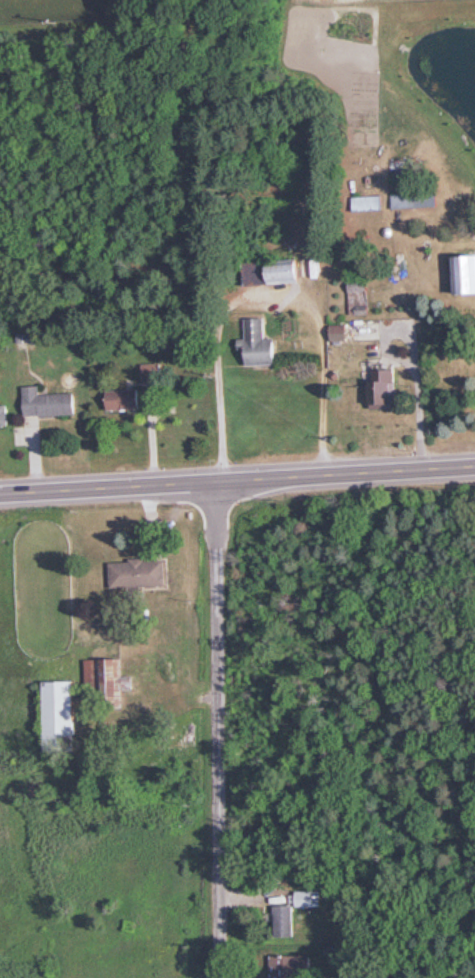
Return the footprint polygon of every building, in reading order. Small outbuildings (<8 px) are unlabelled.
[(398,209),(441,206),(440,189),(396,193),(398,209)] [(387,194),(357,194),(357,211),(387,211),(387,194)] [(464,293),(474,293),(474,255),(464,255),(464,293)] [(249,260),(249,284),(307,283),(307,260),(249,260)] [(248,365),(279,364),(278,338),(268,339),(267,318),(246,318),(248,365)] [(333,341),(351,341),(351,325),(333,325),(333,341)] [(400,403),(400,368),(376,368),(376,403),(400,403)] [(78,415),(77,393),(42,394),(42,386),(24,386),(25,416),(78,415)] [(144,410),(144,390),(109,390),(109,410),(144,410)] [(9,428),(9,405),(0,405),(0,428),(9,428)] [(168,560),(113,560),(113,587),(168,587),(168,560)] [(117,681),(117,708),(125,708),(124,658),(111,659),(111,681),(117,681)] [(47,681),(48,744),(79,744),(78,681),(47,681)] [(299,907),(316,907),(316,890),(299,890),(299,907)] [(275,936),(296,936),(296,905),(275,905),(275,936)] [(272,955),(272,977),(312,977),(313,956),(272,955)]
